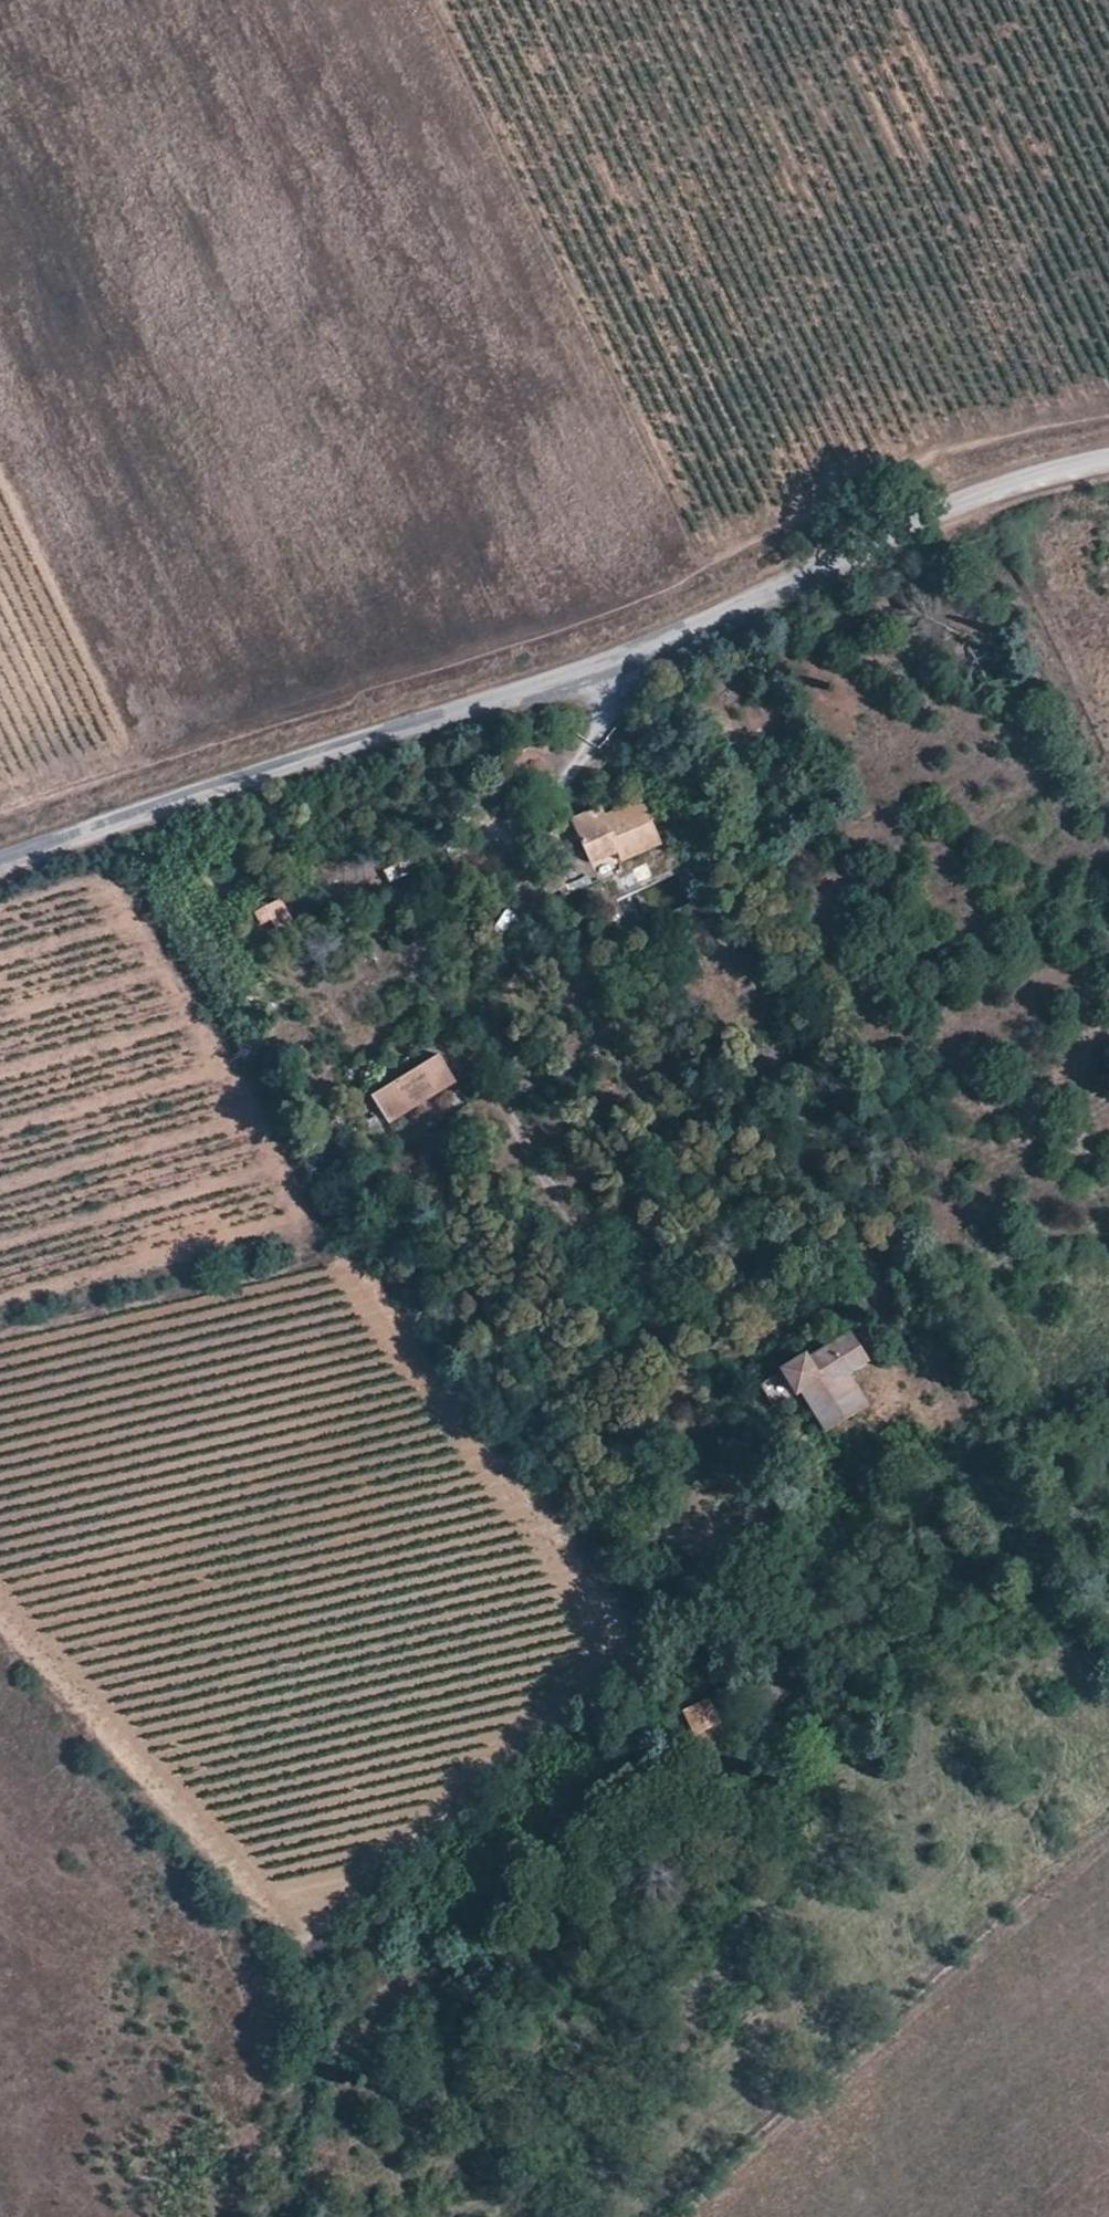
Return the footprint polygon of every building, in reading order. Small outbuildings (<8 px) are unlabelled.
[(585,813),(569,820),(590,866),(619,854),(623,862),(661,845),(641,799),(605,814),(601,805),(585,813)] [(255,914),(261,925),(272,920),(279,932),(294,924),(281,901),(255,914)] [(438,1058),(371,1097),(388,1124),(454,1083),(438,1058)] [(779,1368),(797,1397),(800,1394),(825,1433),(868,1406),(850,1373),(869,1362),(850,1333),(809,1356),(806,1351),(792,1360),(779,1368)] [(708,1699),(683,1712),(695,1735),(720,1723),(708,1699)]
